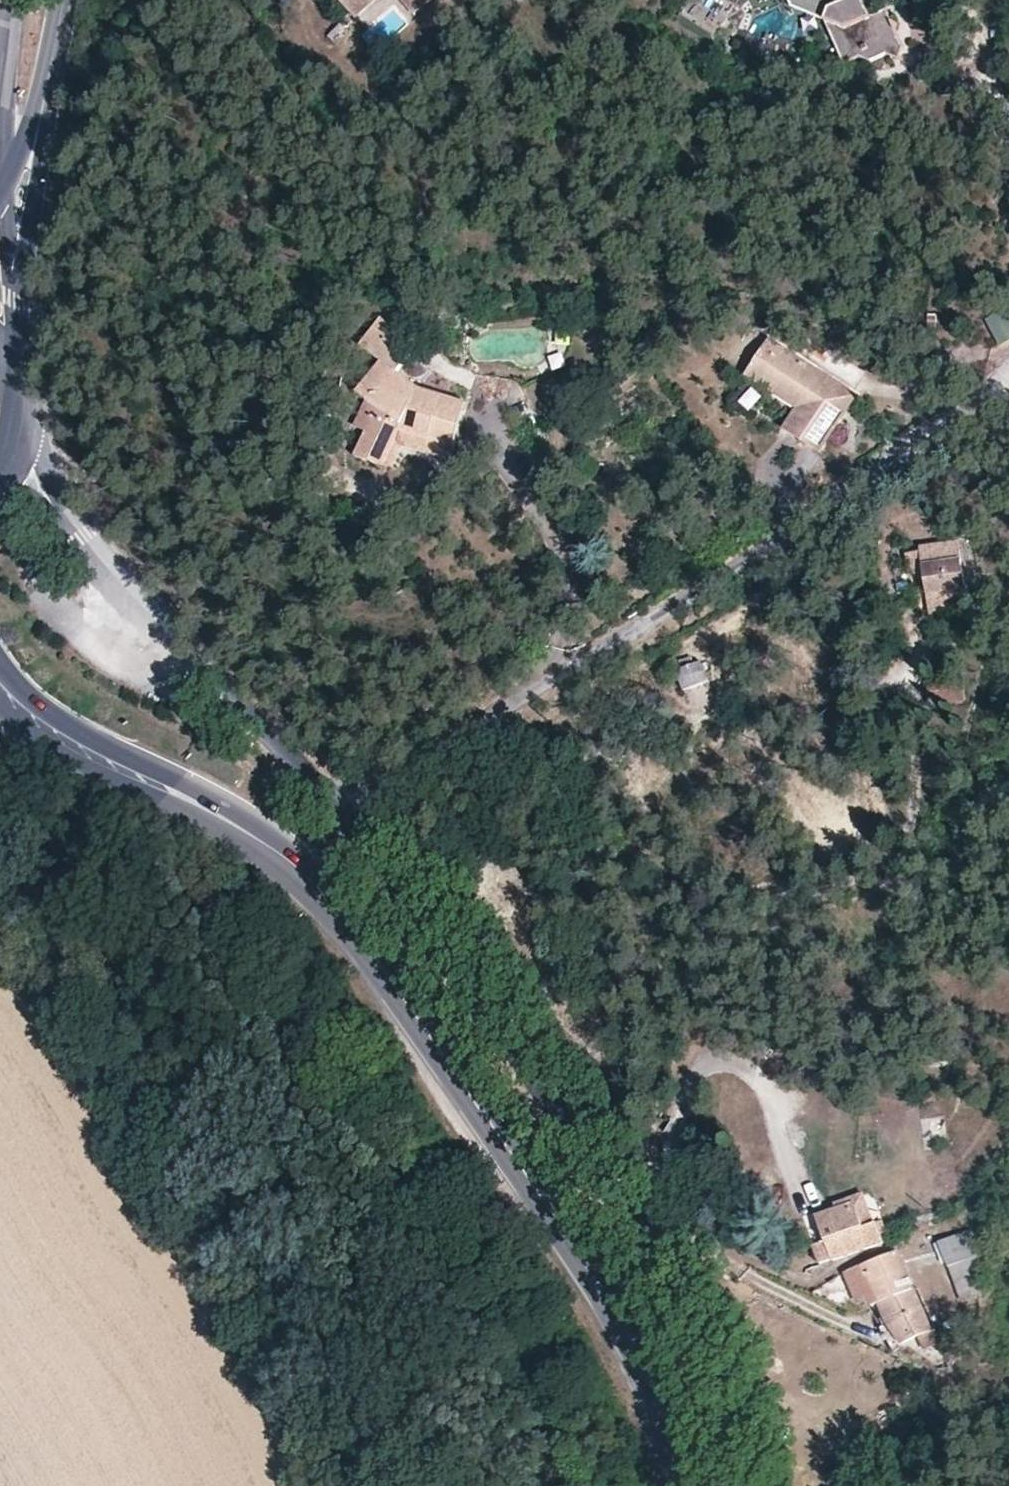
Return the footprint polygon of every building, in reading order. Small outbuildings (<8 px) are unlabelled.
[(339,0),(361,22),(382,0),(339,0)] [(361,22),(366,27),(393,0),(382,0),(361,22)] [(435,8),(427,0),(404,0),(424,19),(435,8)] [(435,8),(443,0),(427,0),(435,8)] [(793,9),(812,16),(805,0),(789,0),(793,9)] [(812,16),(824,20),(844,27),(837,48),(845,64),(858,58),(871,62),(874,51),(882,47),(886,55),(903,48),(894,29),(896,24),(890,22),(884,20),(880,13),(869,18),(866,13),(859,16),(852,0),(805,0),(812,16)] [(866,13),(861,0),(852,0),(859,16),(866,13)] [(884,20),(890,22),(885,10),(880,13),(884,20)] [(844,27),(824,20),(837,48),(844,27)] [(886,55),(882,47),(874,51),(871,62),(872,62),(886,55)] [(886,55),(898,60),(903,48),(886,55)] [(421,390),(440,361),(384,320),(362,348),(382,362),(421,390)] [(839,418),(852,395),(770,342),(747,379),(797,411),(792,420),(785,432),(822,454),(843,421),(839,418)] [(393,469),(404,450),(409,438),(453,449),(467,404),(421,390),(382,362),(360,396),(366,401),(376,408),(366,432),(355,458),(393,469)] [(747,379),(741,388),(792,420),(797,411),(747,379)] [(858,399),(852,395),(839,418),(843,421),(858,399)] [(376,408),(366,401),(355,427),(366,432),(376,408)] [(409,438),(404,450),(449,462),(453,449),(409,438)] [(920,547),(921,552),(925,575),(932,616),(969,608),(958,542),(920,547)] [(925,575),(921,552),(909,555),(912,576),(925,575)] [(685,698),(712,688),(702,662),(675,672),(685,698)] [(962,676),(928,680),(932,706),(964,702),(962,676)] [(835,1208),(837,1215),(854,1208),(864,1231),(870,1228),(858,1199),(835,1208)] [(864,1231),(854,1208),(837,1215),(817,1223),(827,1246),(834,1265),(884,1245),(876,1226),(870,1228),(864,1231)] [(980,1255),(972,1231),(942,1244),(951,1267),(980,1255)] [(834,1265),(827,1246),(814,1251),(822,1269),(834,1265)] [(933,1332),(899,1252),(862,1266),(878,1304),(886,1323),(903,1346),(924,1336),(933,1332)] [(980,1255),(951,1267),(956,1278),(967,1273),(969,1275),(983,1268),(984,1266),(980,1255)] [(878,1304),(862,1266),(848,1271),(862,1302),(869,1303),(871,1307),(878,1304)] [(936,1331),(933,1332),(924,1336),(926,1342),(939,1337),(936,1331)]
